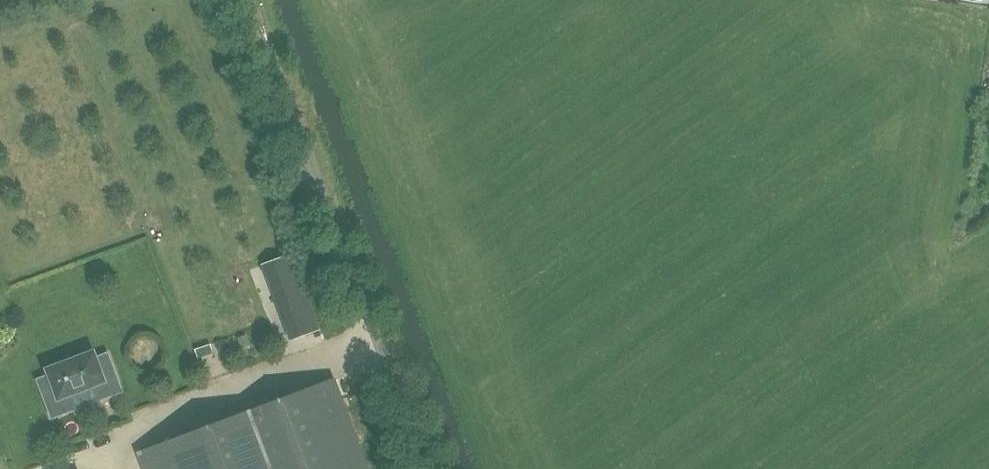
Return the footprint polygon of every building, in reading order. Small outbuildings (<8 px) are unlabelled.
[(300,319),(305,333),(318,328),(290,253),(264,263),(287,324),(300,319)] [(44,396),(52,417),(66,412),(60,397),(103,381),(108,396),(122,391),(108,353),(95,358),(94,354),(93,352),(91,352),(91,353),(50,369),(50,368),(48,369),(48,371),(49,371),(50,375),(38,379),(44,396)] [(250,411),(271,468),(364,468),(331,380),(277,401),(250,411)] [(250,411),(142,451),(149,468),(271,468),(250,411)]
